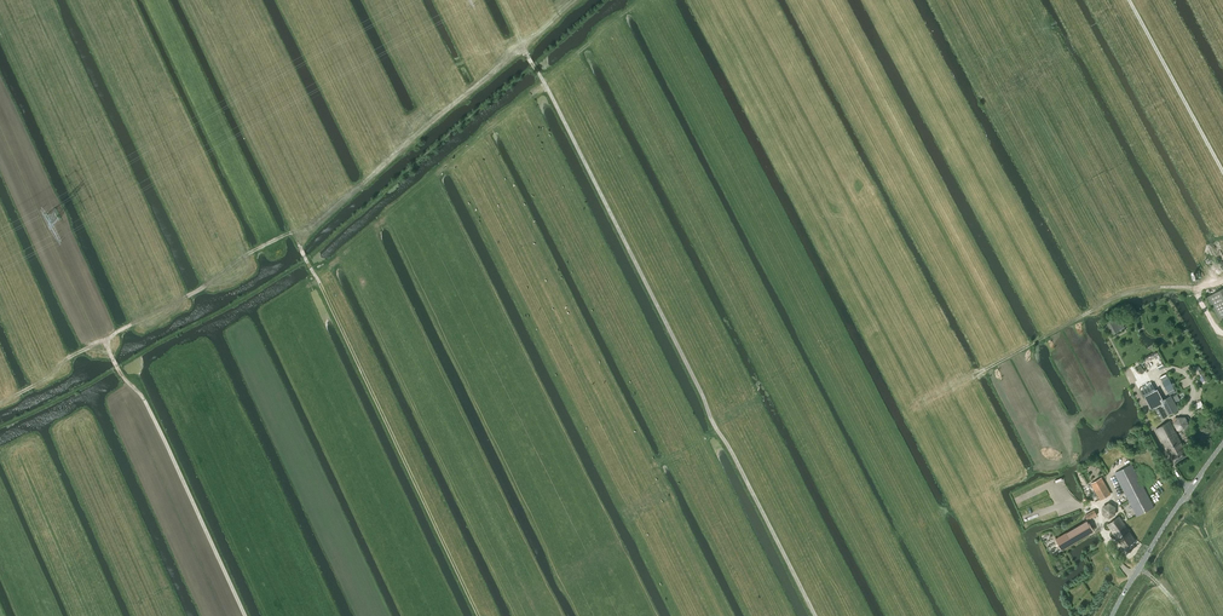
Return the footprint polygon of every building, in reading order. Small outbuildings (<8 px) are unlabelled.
[(1207,296),(1221,321),(1222,320),(1222,287),(1207,296)] [(1115,317),(1106,322),(1113,334),(1121,329),(1116,319),(1115,317)] [(1193,369),(1203,384),(1208,380),(1199,366),(1193,369)] [(1154,390),(1144,396),(1153,411),(1155,410),(1159,419),(1178,409),(1171,395),(1163,399),(1160,401),(1154,390)] [(1193,405),(1197,413),(1205,409),(1204,406),(1206,405),(1204,399),(1203,400),(1193,405)] [(1185,448),(1190,445),(1188,441),(1183,444),(1170,421),(1156,429),(1174,462),(1188,454),(1185,448)] [(1115,473),(1137,515),(1154,506),(1132,464),(1115,473)] [(1101,478),(1100,478),(1093,483),(1092,483),(1101,499),(1110,494),(1101,478)] [(1102,506),(1103,514),(1109,518),(1115,515),(1115,507),(1109,503),(1102,506)] [(1088,519),(1097,514),(1095,510),(1085,515),(1088,519)] [(1120,516),(1108,525),(1121,545),(1124,548),(1136,540),(1125,524),(1120,516)] [(1056,538),(1062,549),(1094,530),(1087,520),(1056,538)]
